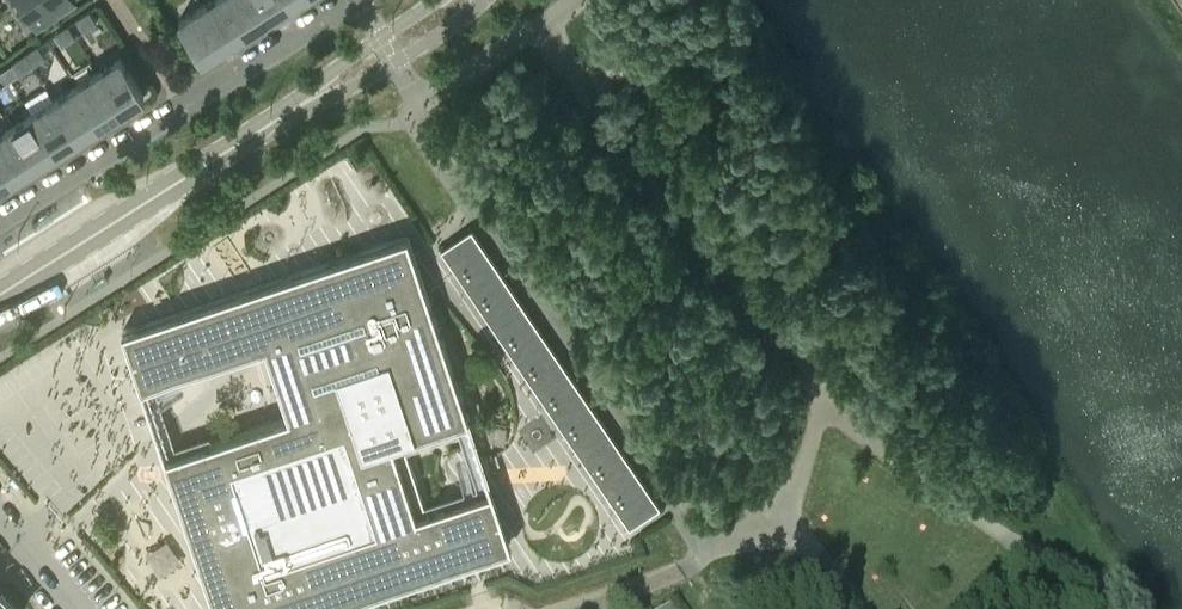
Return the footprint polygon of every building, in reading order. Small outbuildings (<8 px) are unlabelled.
[(11,4),(28,29),(70,0),(16,0),(11,4)] [(228,0),(211,0),(201,6),(225,43),(247,29),(228,0)] [(259,0),(228,0),(247,29),(269,15),(259,0)] [(269,15),(291,1),(290,0),(259,0),(269,15)] [(225,43),(201,6),(179,20),(203,57),(225,43)] [(77,20),(84,30),(97,21),(90,11),(77,20)] [(56,35),(62,44),(75,36),(68,26),(56,35)] [(26,55),(33,65),(45,56),(39,46),(26,55)] [(33,65),(26,55),(13,63),(20,73),(33,65)] [(99,71),(122,108),(144,94),(121,57),(99,71)] [(0,72),(0,82),(2,85),(10,80),(4,70),(0,72)] [(100,122),(122,108),(99,71),(77,85),(100,122)] [(77,85),(55,99),(78,136),(100,122),(77,85)] [(55,99),(33,113),(56,150),(78,136),(55,99)] [(33,113),(10,127),(34,164),(56,150),(33,113)] [(0,133),(0,159),(12,178),(34,164),(10,127),(0,133)] [(12,178),(0,159),(0,185),(12,178)] [(630,527),(660,506),(472,229),(441,249),(630,527)] [(393,586),(447,569),(512,546),(493,489),(427,511),(404,442),(470,420),(408,236),(122,331),(141,388),(266,347),(289,416),(164,457),(185,521),(215,608),(325,608),(393,586)] [(0,590),(0,608),(19,608),(0,590)]
